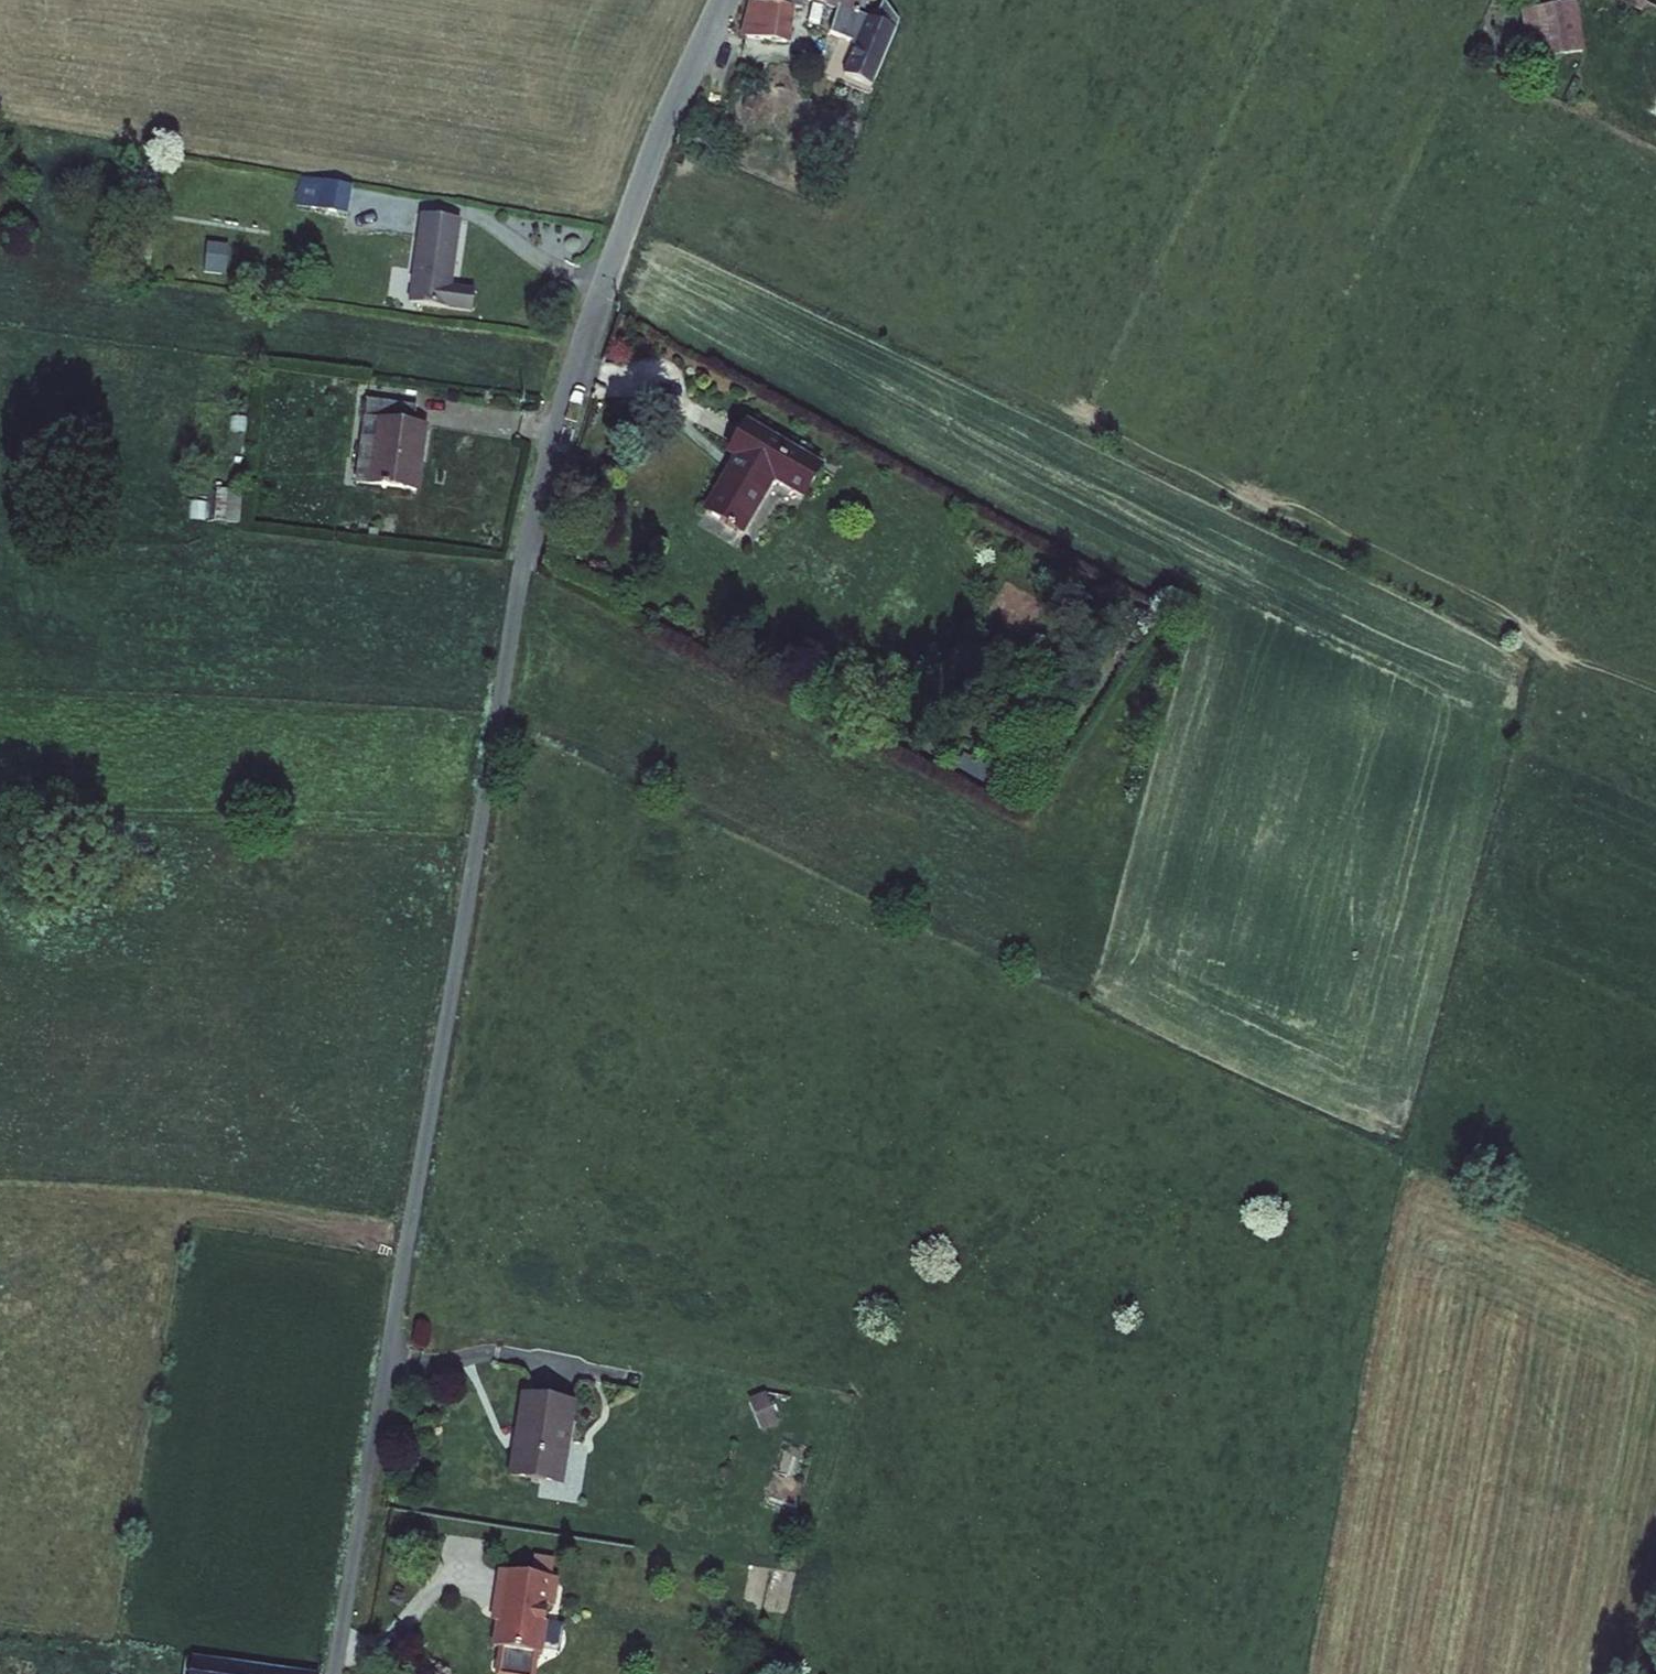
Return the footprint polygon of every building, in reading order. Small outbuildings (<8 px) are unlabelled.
[(744,37),(793,42),(798,7),(786,6),(788,0),(759,0),(758,3),(752,2),(744,37)] [(840,7),(831,40),(859,50),(848,82),(877,93),(903,21),(887,0),(881,20),(860,14),(865,0),(814,0),(840,7)] [(1585,4),(1530,11),(1537,58),(1592,50),(1585,4)] [(301,179),(297,204),(349,214),(354,188),(301,179)] [(426,218),(415,304),(453,308),(464,223),(426,218)] [(372,402),(361,484),(421,492),(429,433),(422,432),(425,409),(372,402)] [(740,462),(711,516),(751,538),(780,483),(808,498),(824,470),(747,429),(732,458),(740,462)] [(213,522),(240,523),(241,490),(215,489),(213,522)] [(765,1393),(748,1400),(761,1431),(779,1423),(765,1393)] [(533,1402),(521,1483),(568,1490),(580,1409),(533,1402)] [(505,1655),(512,1656),(509,1673),(547,1673),(548,1662),(552,1662),(559,1614),(566,1615),(569,1589),(508,1580),(503,1614),(511,1615),(505,1655)] [(200,1673),(281,1673),(201,1663),(200,1673)]
